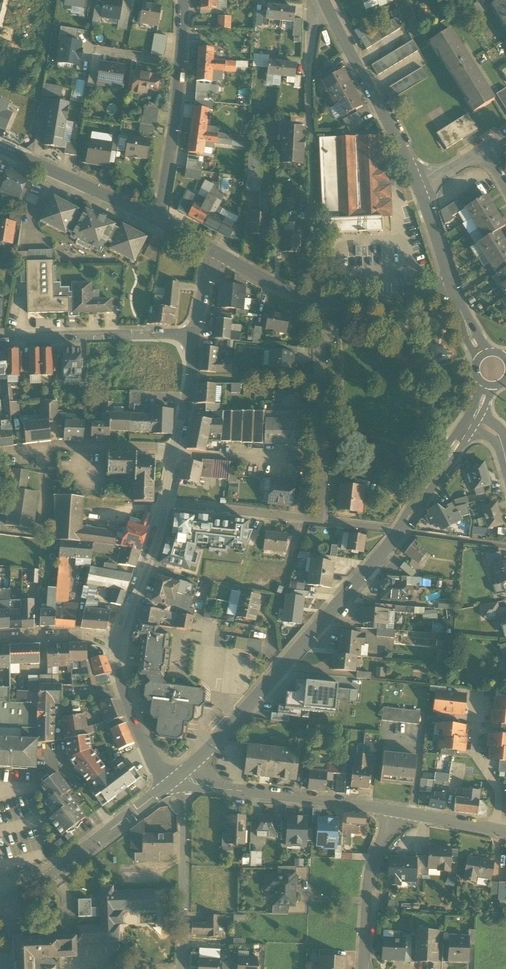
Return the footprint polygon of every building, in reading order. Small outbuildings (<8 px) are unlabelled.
[(118,19),(119,19),(122,2),(121,2),(111,0),(104,0),(102,9),(101,16),(102,17),(118,19)] [(121,2),(122,2),(119,19),(118,19),(117,26),(117,28),(126,30),(131,1),(125,0),(121,0),(121,2)] [(200,9),(215,9),(215,7),(217,7),(217,2),(215,2),(215,0),(200,0),(200,9)] [(227,0),(215,0),(215,2),(217,2),(217,7),(215,7),(215,9),(227,9),(227,0)] [(363,5),(365,10),(378,4),(376,0),(373,0),(363,5)] [(481,0),(473,5),(479,15),(487,10),(481,0)] [(505,30),(505,0),(500,0),(491,6),(496,14),(498,12),(504,22),(502,24),(505,30)] [(140,23),(157,27),(161,8),(143,5),(140,23)] [(81,8),(71,6),(70,13),(80,15),(81,8)] [(266,19),(280,21),(281,8),(267,6),(266,19)] [(101,24),(102,17),(101,16),(102,9),(95,8),(92,22),(99,23),(101,24)] [(295,9),(281,8),(280,21),(293,23),(294,19),(295,9)] [(421,27),(428,24),(422,9),(417,11),(419,15),(416,16),(421,27)] [(255,26),(261,27),(263,12),(257,11),(255,26)] [(496,14),(502,24),(504,22),(498,12),(496,14)] [(102,17),(101,24),(117,26),(118,19),(102,17)] [(216,29),(229,30),(229,18),(217,17),(216,29)] [(391,21),(397,31),(402,28),(396,18),(391,21)] [(300,20),(294,19),(293,23),(293,30),(295,32),(301,32),(301,22),(300,20)] [(391,21),(386,24),(392,34),(397,31),(391,21)] [(406,29),(409,34),(418,29),(415,21),(408,24),(409,28),(406,29)] [(387,37),(392,34),(386,24),(381,27),(387,37)] [(359,40),(360,39),(365,36),(368,34),(363,26),(354,31),(359,40)] [(62,40),(76,43),(78,30),(60,27),(58,41),(61,41),(62,40)] [(376,30),(382,40),(387,37),(381,27),(376,30)] [(408,34),(411,39),(421,34),(419,29),(418,29),(409,34),(408,34)] [(376,30),(371,33),(377,43),(382,40),(376,30)] [(468,105),(473,113),(494,100),(450,30),(429,43),(435,52),(436,51),(469,104),(468,105)] [(372,46),(377,43),(371,33),(365,37),(372,46)] [(154,35),(153,43),(166,45),(167,37),(154,35)] [(360,39),(366,50),(371,46),(365,36),(360,39)] [(76,43),(62,40),(61,41),(58,63),(73,65),(77,66),(78,59),(80,60),(81,51),(80,50),(81,43),(76,43)] [(371,66),(377,76),(419,51),(413,40),(371,66)] [(198,48),(197,65),(212,66),(213,61),(214,49),(198,48)] [(435,52),(468,105),(469,104),(436,51),(435,52)] [(252,67),(268,68),(268,62),(269,56),(253,54),(252,67)] [(267,75),(281,77),(282,64),(268,62),(268,68),(267,75)] [(73,65),(58,63),(57,70),(72,73),(73,65)] [(319,70),(322,77),(335,70),(332,63),(319,70)] [(97,87),(107,88),(107,85),(122,87),(125,68),(100,64),(99,67),(97,77),(96,86),(97,87)] [(296,65),(282,64),(281,77),(287,77),(295,78),(295,76),(296,65)] [(212,71),(212,66),(197,65),(196,82),(211,83),(211,82),(212,71)] [(89,75),(97,77),(99,67),(90,66),(89,75)] [(385,90),(391,100),(428,78),(421,68),(385,90)] [(154,98),(155,98),(159,75),(158,75),(158,77),(137,73),(137,71),(136,71),(132,94),(133,95),(133,93),(155,97),(154,98)] [(222,83),(223,72),(212,71),(211,82),(222,83)] [(322,82),(328,94),(348,83),(349,82),(342,71),(322,82)] [(87,88),(96,90),(97,87),(96,86),(97,77),(89,75),(87,88)] [(281,77),(267,75),(266,85),(280,87),(281,77)] [(209,94),(215,95),(216,87),(211,86),(211,83),(196,82),(196,85),(209,86),(209,94)] [(328,94),(335,106),(355,95),(348,83),(328,94)] [(53,95),(54,86),(43,85),(42,94),(53,95)] [(195,93),(209,94),(209,86),(196,85),(195,93)] [(505,111),(505,89),(505,88),(496,95),(505,111)] [(209,94),(195,93),(195,101),(208,102),(209,94)] [(355,95),(335,106),(341,117),(361,106),(355,95)] [(5,129),(11,114),(4,111),(8,103),(0,100),(0,127),(5,129)] [(47,101),(44,120),(65,123),(65,122),(68,104),(47,101)] [(195,101),(194,108),(207,110),(212,111),(213,102),(208,102),(195,101)] [(145,107),(143,118),(156,120),(158,109),(145,107)] [(206,118),(207,110),(194,108),(193,116),(206,118)] [(343,120),(346,126),(360,118),(357,113),(343,120)] [(436,134),(446,149),(477,130),(467,115),(436,134)] [(155,126),(156,120),(143,118),(141,118),(140,124),(153,126),(155,126)] [(363,124),(360,118),(346,126),(349,131),(363,124)] [(190,135),(205,137),(206,132),(206,127),(207,121),(205,120),(192,119),(190,135)] [(61,148),(65,123),(44,120),(43,128),(46,128),(44,140),(44,145),(61,148)] [(65,123),(61,148),(65,149),(66,142),(70,143),(73,123),(65,122),(65,123)] [(152,133),(153,126),(140,124),(139,131),(152,133)] [(289,162),(301,162),(301,150),(302,141),(302,130),(284,129),(283,157),(289,158),(289,162)] [(92,133),(91,142),(90,145),(110,148),(111,145),(112,137),(112,136),(92,133)] [(218,134),(217,139),(249,143),(249,139),(218,134)] [(204,142),(205,137),(190,135),(187,153),(202,155),(203,152),(204,147),(212,148),(213,143),(204,142)] [(119,136),(119,138),(117,153),(126,154),(129,137),(119,136)] [(322,219),(322,234),(382,232),(382,218),(381,199),(378,136),(319,139),(322,219)] [(389,166),(389,163),(388,157),(378,136),(381,199),(390,199),(390,202),(389,166)] [(111,152),(117,153),(119,138),(112,137),(111,145),(112,146),(111,152)] [(133,157),(146,159),(150,142),(137,140),(138,139),(129,137),(126,154),(125,155),(127,155),(127,154),(133,155),(133,157)] [(249,143),(217,139),(217,144),(248,148),(249,143)] [(64,154),(76,156),(77,144),(70,143),(66,142),(65,149),(64,154)] [(98,166),(108,168),(109,163),(111,152),(112,146),(111,145),(110,148),(90,145),(91,142),(89,142),(86,164),(87,164),(88,163),(98,164),(98,166)] [(204,147),(203,152),(202,155),(211,156),(212,148),(204,147)] [(247,179),(260,180),(260,169),(263,169),(264,153),(249,152),(247,179)] [(187,156),(186,168),(200,171),(201,163),(198,163),(199,157),(187,156)] [(201,171),(200,171),(186,168),(184,178),(200,180),(201,171)] [(17,198),(18,198),(22,188),(27,178),(21,176),(21,174),(17,173),(16,173),(10,171),(6,181),(1,191),(2,191),(11,195),(12,193),(18,196),(17,198)] [(246,191),(259,191),(260,180),(247,179),(246,191)] [(209,196),(212,190),(211,190),(214,185),(212,184),(205,181),(197,196),(199,198),(207,201),(209,196)] [(16,201),(23,205),(25,201),(28,193),(29,191),(22,188),(18,198),(17,198),(16,201)] [(476,189),(471,192),(477,201),(482,198),(476,189)] [(212,190),(209,196),(212,198),(216,200),(217,197),(218,193),(212,190)] [(472,204),(477,201),(471,192),(466,195),(472,204)] [(25,201),(35,205),(38,198),(28,193),(25,201)] [(218,207),(224,197),(218,193),(217,197),(216,200),(220,202),(218,207)] [(203,224),(210,211),(206,209),(209,203),(207,201),(199,198),(198,199),(188,194),(183,202),(188,205),(183,214),(203,225),(203,224)] [(467,207),(472,204),(466,195),(461,198),(467,207)] [(464,209),(470,219),(492,206),(485,196),(482,198),(477,201),(472,204),(467,207),(464,209)] [(216,200),(212,198),(209,203),(206,209),(210,211),(216,200)] [(464,209),(467,207),(461,198),(456,201),(462,211),(464,209)] [(391,217),(390,202),(390,199),(381,199),(382,218),(391,217)] [(210,211),(214,214),(218,207),(220,202),(216,200),(210,211)] [(75,239),(77,240),(91,248),(97,251),(99,248),(101,250),(106,241),(113,245),(110,250),(130,261),(132,258),(135,259),(143,243),(139,241),(141,237),(122,227),(120,231),(113,227),(85,212),(82,217),(75,214),(77,211),(58,201),(56,205),(52,203),(43,219),(46,220),(44,223),(65,234),(66,231),(76,236),(75,239)] [(457,213),(462,211),(456,201),(451,205),(457,214),(457,213)] [(178,211),(183,214),(188,205),(183,202),(178,211)] [(268,215),(269,203),(259,203),(258,215),(268,215)] [(274,218),(282,219),(283,204),(275,203),(274,218)] [(451,217),(457,214),(451,205),(446,208),(451,217)] [(492,206),(470,219),(477,230),(498,216),(492,206)] [(454,220),(451,217),(446,208),(440,212),(445,225),(454,220)] [(238,218),(222,209),(218,216),(225,219),(229,221),(235,224),(238,218)] [(457,213),(464,223),(470,219),(464,209),(462,211),(457,213)] [(225,219),(218,216),(214,214),(210,211),(203,224),(218,232),(225,219)] [(14,224),(20,225),(22,213),(10,214),(9,223),(14,224)] [(267,235),(268,215),(258,215),(250,214),(249,234),(267,235)] [(477,230),(483,240),(498,231),(504,226),(498,216),(477,230)] [(229,221),(225,219),(218,232),(222,235),(229,221)] [(469,235),(477,230),(470,219),(464,223),(463,224),(469,235)] [(229,238),(235,226),(236,225),(235,224),(229,221),(222,235),(229,238)] [(11,244),(14,224),(9,223),(0,222),(0,242),(11,244)] [(241,229),(235,226),(229,238),(238,242),(241,229)] [(475,245),(476,244),(483,240),(477,230),(469,235),(475,245)] [(476,244),(483,254),(504,241),(498,231),(483,240),(476,244)] [(281,253),(299,254),(301,234),(283,233),(281,253)] [(89,251),(91,248),(77,240),(75,244),(89,251)] [(489,264),(505,254),(505,244),(504,241),(483,254),(489,264)] [(477,258),(483,254),(476,244),(475,245),(470,248),(476,258),(477,258)] [(144,256),(156,262),(157,251),(149,247),(144,256)] [(28,253),(28,262),(52,262),(52,250),(28,250),(28,253)] [(15,262),(26,262),(28,262),(28,253),(16,253),(15,262)] [(483,268),(489,264),(483,254),(477,258),(483,268)] [(496,275),(505,268),(505,254),(489,264),(496,275)] [(73,298),(70,298),(53,298),(53,283),(52,267),(52,262),(26,262),(26,271),(20,271),(21,283),(27,283),(27,314),(68,313),(77,313),(77,301),(73,301),(73,298)] [(502,285),(505,283),(505,268),(496,275),(502,285)] [(502,285),(496,275),(491,278),(497,288),(499,287),(502,285)] [(157,299),(156,307),(172,309),(171,317),(174,317),(178,284),(166,282),(164,297),(164,300),(157,299)] [(60,283),(56,283),(53,283),(53,298),(70,298),(70,296),(69,296),(69,288),(60,288),(60,283)] [(72,284),(73,298),(73,301),(77,301),(77,313),(79,313),(97,312),(97,313),(103,313),(103,312),(110,312),(110,300),(102,300),(103,303),(91,303),(91,301),(90,290),(90,284),(72,284)] [(219,289),(218,297),(243,299),(244,288),(233,287),(220,286),(220,290),(219,289)] [(91,301),(99,301),(99,290),(90,290),(91,301)] [(155,296),(153,307),(156,307),(157,299),(164,300),(164,297),(155,296)] [(242,310),(243,299),(218,297),(217,308),(236,309),(242,310)] [(251,300),(243,299),(242,310),(248,311),(250,311),(251,300)] [(170,326),(171,317),(172,309),(156,307),(153,307),(152,324),(170,326)] [(285,334),(289,316),(268,312),(265,330),(277,332),(277,330),(285,332),(285,334)] [(215,339),(229,341),(230,331),(230,324),(231,321),(216,320),(215,339)] [(241,326),(230,324),(230,331),(240,333),(241,326)] [(252,343),(259,344),(262,329),(255,328),(252,343)] [(240,333),(230,331),(229,341),(234,341),(239,342),(239,341),(240,333)] [(64,369),(64,378),(80,377),(80,369),(82,369),(82,361),(80,361),(80,349),(73,349),(71,348),(69,350),(63,350),(63,361),(61,361),(62,369),(64,369)] [(199,371),(215,373),(215,372),(216,361),(217,349),(202,348),(199,371)] [(30,376),(40,376),(40,350),(29,350),(29,356),(29,359),(30,372),(30,376)] [(51,350),(40,350),(40,376),(51,376),(51,372),(51,359),(51,355),(51,350)] [(5,351),(7,376),(7,377),(18,377),(18,372),(17,359),(17,356),(17,351),(5,351)] [(263,367),(270,368),(271,352),(264,351),(263,367)] [(270,368),(290,369),(292,354),(284,353),(271,352),(270,368)] [(215,372),(231,372),(232,361),(216,361),(215,372)] [(40,376),(30,376),(30,385),(41,384),(40,376)] [(18,403),(9,403),(8,397),(7,384),(0,384),(1,398),(1,400),(2,408),(3,417),(10,417),(19,416),(18,403)] [(206,404),(214,404),(215,385),(198,384),(197,404),(206,404)] [(231,393),(240,393),(240,384),(232,384),(231,393)] [(281,405),(301,405),(300,387),(279,388),(280,405),(281,405)] [(134,405),(141,405),(142,393),(142,392),(130,392),(130,405),(134,405)] [(48,421),(49,424),(57,423),(57,402),(41,402),(41,422),(48,421)] [(151,404),(151,415),(152,415),(151,433),(150,433),(150,434),(171,435),(172,410),(159,410),(159,404),(151,404)] [(220,442),(264,444),(264,411),(251,411),(224,412),(220,442)] [(302,412),(264,411),(264,444),(264,445),(305,446),(306,421),(302,421),(302,412)] [(207,441),(220,442),(224,412),(222,412),(213,412),(213,421),(211,420),(207,441)] [(58,430),(64,430),(65,419),(66,414),(58,414),(58,423),(58,430)] [(109,442),(110,432),(110,414),(107,414),(103,414),(103,424),(91,423),(91,441),(109,442)] [(112,414),(110,414),(110,432),(129,432),(129,415),(123,414),(112,414)] [(129,432),(150,433),(151,433),(152,415),(151,415),(134,415),(129,415),(129,432)] [(13,446),(10,417),(3,417),(0,417),(0,447),(13,446)] [(64,441),(83,442),(85,421),(75,420),(65,419),(64,430),(63,440),(63,441),(64,441)] [(186,450),(205,451),(207,441),(211,420),(192,419),(187,444),(186,449),(186,450)] [(23,424),(26,444),(51,441),(49,424),(48,421),(41,422),(23,424)] [(134,502),(152,504),(153,483),(154,461),(146,461),(146,455),(141,455),(108,454),(107,475),(134,476),(133,502),(134,502)] [(199,477),(228,480),(229,475),(230,462),(202,460),(202,465),(199,477)] [(180,479),(198,483),(199,477),(202,465),(184,461),(180,479)] [(472,483),(474,490),(482,487),(490,485),(484,463),(468,467),(469,474),(472,483)] [(10,490),(25,492),(28,472),(12,470),(9,490),(10,490)] [(228,480),(228,484),(236,484),(237,476),(229,475),(228,480)] [(263,491),(270,492),(270,490),(273,491),(274,482),(274,479),(264,478),(263,491)] [(363,488),(369,489),(369,483),(355,479),(354,486),(363,487),(363,488)] [(282,505),(288,506),(289,505),(289,501),(294,497),(295,493),(293,491),(294,485),(274,482),(273,491),(270,490),(270,492),(268,503),(282,505)] [(228,484),(228,493),(238,493),(238,484),(236,484),(228,484)] [(338,510),(360,512),(363,488),(363,487),(354,486),(341,485),(338,510)] [(484,494),(482,487),(474,490),(476,496),(484,494)] [(4,526),(31,530),(37,494),(25,492),(10,490),(4,526)] [(299,500),(306,500),(307,490),(299,490),(299,500)] [(60,541),(80,542),(81,530),(83,498),(55,495),(56,541),(60,541)] [(454,501),(456,508),(466,505),(469,504),(467,497),(454,501)] [(448,510),(452,516),(457,514),(454,508),(451,504),(445,507),(447,510),(448,510)] [(454,508),(457,514),(460,518),(469,515),(466,505),(456,508),(454,508)] [(502,525),(497,508),(493,509),(492,505),(481,508),(484,518),(486,526),(487,529),(502,525)] [(461,520),(460,518),(457,514),(452,516),(448,510),(447,510),(444,512),(436,507),(428,512),(430,515),(426,517),(430,525),(434,523),(436,528),(441,525),(443,530),(461,520)] [(139,527),(147,529),(151,515),(144,513),(141,521),(139,527)] [(244,555),(248,545),(247,545),(247,546),(246,546),(247,530),(248,522),(229,520),(229,524),(212,522),(212,518),(193,516),(192,519),(192,523),(191,532),(190,537),(186,536),(186,537),(177,536),(177,535),(172,535),(172,541),(166,539),(160,563),(184,570),(185,564),(191,565),(194,553),(195,547),(195,544),(202,545),(202,543),(209,544),(209,546),(226,548),(230,548),(231,544),(242,545),(241,549),(239,549),(238,555),(244,555)] [(130,517),(128,523),(139,527),(141,521),(130,517)] [(173,530),(172,535),(177,535),(177,536),(186,537),(186,536),(190,537),(191,532),(192,523),(192,519),(188,518),(179,517),(174,517),(174,521),(173,521),(172,530),(173,530)] [(479,528),(486,526),(484,518),(477,520),(479,528)] [(128,523),(123,540),(121,547),(123,547),(140,551),(147,529),(139,527),(128,523)] [(472,535),(484,536),(485,529),(473,527),(472,535)] [(107,533),(81,530),(80,542),(93,543),(106,545),(107,533)] [(107,533),(106,545),(113,546),(115,546),(116,538),(116,535),(107,533)] [(271,551),(286,552),(287,535),(277,534),(277,536),(266,535),(266,533),(265,533),(263,550),(264,550),(264,547),(271,548),(271,551)] [(340,551),(347,551),(349,535),(342,534),(340,551)] [(347,551),(363,553),(364,543),(363,543),(363,536),(349,535),(347,551)] [(115,546),(121,547),(123,540),(116,538),(115,546)] [(91,560),(92,551),(93,543),(80,542),(60,541),(59,556),(67,557),(76,558),(91,560)] [(405,553),(418,563),(427,553),(414,542),(405,553)] [(106,545),(93,543),(92,551),(111,554),(112,550),(113,546),(106,545)] [(330,556),(336,557),(338,547),(331,546),(330,556)] [(140,551),(123,547),(122,551),(119,564),(119,565),(135,568),(140,551)] [(490,566),(501,563),(498,553),(486,556),(489,567),(490,567),(490,566)] [(57,576),(66,577),(66,570),(67,557),(59,556),(57,576)] [(90,567),(91,560),(76,558),(75,566),(90,567)] [(313,560),(311,573),(332,576),(334,563),(313,560)] [(501,584),(505,582),(505,562),(501,563),(490,566),(490,567),(493,566),(498,584),(495,585),(496,585),(493,586),(495,595),(504,593),(501,584)] [(103,569),(116,572),(117,566),(104,563),(103,569)] [(399,568),(411,578),(416,572),(404,563),(399,568)] [(87,581),(86,587),(89,587),(87,597),(86,600),(84,609),(89,609),(89,607),(92,607),(94,601),(97,586),(99,569),(90,567),(87,581)] [(29,583),(38,584),(38,570),(30,569),(29,583)] [(106,571),(99,569),(97,586),(103,587),(106,571)] [(120,573),(106,571),(103,587),(108,588),(115,590),(120,573)] [(132,576),(120,573),(115,590),(126,593),(132,576)] [(330,588),(332,576),(311,573),(309,585),(330,588)] [(55,603),(66,603),(67,577),(66,577),(57,576),(56,589),(55,603)] [(158,578),(153,595),(151,600),(151,601),(162,605),(164,599),(173,601),(178,585),(174,584),(169,582),(169,581),(158,578)] [(411,586),(422,587),(422,579),(412,578),(411,586)] [(180,608),(188,609),(191,598),(192,599),(196,586),(176,580),(174,584),(178,585),(173,601),(171,606),(176,607),(180,608)] [(404,601),(405,592),(401,592),(401,583),(386,582),(383,582),(381,584),(381,588),(383,590),(383,591),(381,592),(381,597),(383,599),(400,601),(402,601),(404,601)] [(296,590),(308,592),(309,585),(303,584),(297,584),(296,590)] [(41,607),(41,611),(55,612),(55,608),(55,603),(56,589),(48,588),(47,598),(47,606),(42,605),(41,607)] [(115,590),(108,588),(106,597),(112,598),(115,590)] [(9,601),(10,592),(10,590),(7,590),(1,589),(0,592),(0,602),(9,601)] [(111,604),(121,607),(126,593),(115,590),(112,598),(111,604)] [(232,591),(229,603),(239,605),(241,593),(232,591)] [(241,593),(239,605),(259,610),(260,605),(258,605),(260,597),(241,593)] [(286,595),(283,623),(300,625),(303,597),(293,596),(286,595)] [(41,607),(42,605),(47,606),(47,598),(37,598),(37,600),(41,607)] [(438,600),(438,609),(455,610),(455,601),(438,600)] [(9,601),(0,602),(0,612),(9,611),(9,606),(9,601)] [(21,601),(21,605),(21,628),(34,628),(34,615),(33,604),(26,604),(26,601),(21,601)] [(89,607),(89,609),(96,610),(98,602),(94,601),(92,607),(89,607)] [(236,617),(239,605),(229,603),(226,615),(227,615),(234,617),(236,617)] [(481,606),(483,618),(499,616),(496,603),(481,606)] [(21,605),(20,605),(17,605),(9,606),(9,611),(9,629),(21,628),(21,605)] [(258,614),(259,610),(239,605),(236,617),(255,621),(256,613),(258,614)] [(138,622),(159,626),(161,611),(141,607),(138,622)] [(174,613),(180,614),(178,621),(177,628),(190,631),(193,616),(194,610),(188,609),(180,608),(176,607),(174,613)] [(74,628),(77,610),(65,609),(55,608),(55,612),(54,627),(74,628)] [(80,629),(94,630),(96,610),(89,609),(84,609),(80,629)] [(109,611),(96,610),(94,630),(105,630),(109,611)] [(369,623),(387,624),(388,612),(380,611),(369,610),(360,610),(359,622),(369,623)] [(424,612),(421,612),(422,615),(423,621),(437,618),(436,610),(424,612)] [(9,629),(9,611),(0,612),(0,630),(9,629)] [(54,627),(55,612),(41,611),(39,627),(54,627)] [(212,612),(204,611),(203,618),(210,619),(212,612)] [(166,619),(178,621),(180,614),(174,613),(167,612),(166,619)] [(393,631),(394,613),(388,612),(387,624),(386,630),(393,631)] [(234,617),(227,615),(226,622),(233,623),(234,617)] [(147,701),(151,702),(194,707),(199,708),(203,704),(204,694),(201,690),(164,686),(165,683),(162,680),(162,678),(164,677),(164,671),(167,669),(169,651),(167,648),(169,635),(168,633),(158,632),(159,626),(138,622),(137,629),(135,629),(134,630),(133,633),(132,635),(131,637),(133,640),(136,640),(138,639),(143,639),(138,674),(140,676),(146,676),(146,678),(149,682),(149,684),(145,687),(143,697),(147,701)] [(376,637),(394,639),(395,631),(393,631),(386,630),(377,630),(376,637)] [(355,657),(358,657),(359,644),(363,645),(364,635),(341,633),(341,634),(342,635),(341,638),(340,638),(339,655),(355,657)] [(248,640),(236,638),(234,649),(246,651),(248,640)] [(249,639),(247,645),(261,647),(262,642),(249,639)] [(69,645),(70,662),(85,662),(86,662),(86,661),(86,660),(85,644),(69,645)] [(367,645),(363,645),(359,644),(358,657),(366,658),(367,645)] [(9,647),(9,665),(19,665),(39,664),(39,645),(9,647)] [(46,645),(47,668),(52,668),(58,667),(70,667),(70,662),(69,645),(46,645)] [(259,654),(261,647),(247,645),(246,651),(259,654)] [(354,672),(355,657),(339,655),(334,655),(333,670),(354,672)] [(95,674),(95,675),(109,674),(111,674),(105,656),(91,659),(95,674)] [(81,669),(81,675),(89,674),(94,674),(91,661),(86,661),(86,662),(85,662),(85,664),(81,664),(78,669),(81,669)] [(19,674),(19,665),(9,665),(9,668),(9,675),(19,674)] [(376,668),(375,677),(384,678),(385,668),(376,668)] [(97,684),(95,675),(95,674),(94,674),(89,674),(91,685),(97,684)] [(109,674),(95,675),(97,684),(110,682),(109,674)] [(40,685),(52,685),(52,675),(47,675),(41,675),(39,675),(39,678),(39,683),(40,685)] [(303,708),(306,681),(296,680),(295,693),(286,692),(285,705),(284,710),(301,711),(322,713),(322,710),(303,708)] [(337,689),(338,683),(321,681),(320,683),(306,681),(303,708),(322,710),(323,704),(335,706),(336,701),(337,689)] [(40,685),(39,683),(38,683),(28,683),(28,692),(28,696),(31,696),(31,703),(38,704),(39,704),(40,685)] [(52,685),(40,685),(39,704),(53,704),(61,702),(61,701),(61,685),(58,685),(52,685)] [(9,703),(9,688),(0,688),(0,739),(37,740),(38,722),(38,704),(31,703),(17,703),(9,703)] [(358,691),(337,689),(336,701),(357,703),(358,691)] [(28,692),(18,691),(17,703),(31,703),(31,696),(28,696),(28,692)] [(438,712),(463,715),(463,711),(461,707),(463,695),(445,694),(436,692),(435,702),(439,703),(438,712)] [(494,711),(505,712),(505,700),(495,699),(494,711)] [(71,701),(73,713),(81,712),(79,701),(71,701)] [(102,713),(106,723),(123,718),(116,701),(97,701),(100,713),(102,713)] [(188,724),(193,720),(194,707),(151,702),(150,715),(153,719),(157,720),(156,733),(159,737),(177,740),(182,736),(184,723),(188,724)] [(37,740),(37,744),(47,743),(50,742),(51,742),(53,742),(53,704),(39,704),(38,704),(38,722),(37,740)] [(199,708),(194,707),(193,720),(197,721),(202,717),(203,704),(199,708)] [(284,710),(285,705),(278,704),(277,714),(277,715),(289,717),(300,718),(301,711),(284,710)] [(381,721),(418,725),(420,712),(382,707),(381,721)] [(494,711),(492,711),(491,723),(501,724),(505,725),(505,712),(494,711)] [(288,723),(289,717),(277,715),(277,714),(271,713),(270,721),(288,723)] [(62,718),(65,740),(83,736),(87,736),(89,735),(97,732),(95,725),(93,726),(87,727),(82,729),(80,715),(71,716),(62,718)] [(434,723),(433,736),(438,736),(438,731),(441,729),(441,724),(434,723)] [(118,749),(118,750),(119,750),(134,744),(125,724),(110,730),(118,749)] [(454,750),(464,751),(465,739),(463,739),(464,727),(454,726),(441,724),(441,729),(438,731),(438,736),(440,736),(440,742),(442,744),(441,749),(454,750)] [(297,748),(304,749),(306,731),(299,730),(297,748)] [(68,759),(88,785),(107,771),(91,750),(89,735),(87,736),(83,736),(65,740),(68,759)] [(490,747),(505,749),(505,737),(500,736),(489,735),(487,747),(490,747)] [(35,769),(37,744),(37,740),(0,739),(0,767),(35,769)] [(287,779),(293,780),(295,778),(298,753),(296,752),(290,751),(288,752),(285,752),(283,750),(278,750),(276,747),(270,746),(267,748),(250,746),(248,748),(245,773),(247,774),(253,775),(255,774),(258,774),(259,776),(280,778),(282,777),(286,777),(287,779)] [(490,747),(489,760),(499,761),(505,761),(505,749),(490,747)] [(389,780),(396,780),(399,755),(383,753),(380,781),(389,782),(389,780)] [(416,757),(399,755),(396,780),(403,781),(403,783),(413,784),(416,757)] [(102,807),(140,778),(126,760),(115,769),(116,771),(111,775),(107,771),(88,785),(91,790),(90,791),(102,807)] [(336,793),(344,794),(347,761),(344,760),(343,769),(340,769),(327,767),(326,773),(327,773),(327,774),(333,774),(338,775),(336,793)] [(316,764),(315,772),(326,773),(327,767),(327,765),(316,764)] [(351,787),(359,788),(361,768),(355,767),(352,767),(351,787)] [(367,768),(361,768),(359,788),(368,789),(370,769),(367,768)] [(325,792),(326,781),(327,774),(327,773),(326,773),(315,772),(309,771),(308,790),(325,792)] [(48,819),(61,836),(85,818),(66,793),(70,790),(57,773),(39,786),(49,799),(44,803),(54,815),(48,819)] [(439,782),(449,783),(450,775),(434,773),(433,774),(433,781),(439,782)] [(447,796),(448,788),(438,786),(433,785),(431,793),(447,796)] [(454,812),(477,815),(479,801),(480,791),(456,789),(454,812)] [(428,807),(444,810),(447,796),(431,793),(428,807)] [(487,802),(479,801),(477,815),(486,816),(487,802)] [(312,823),(318,823),(318,819),(318,818),(321,810),(313,810),(312,823)] [(359,826),(364,826),(366,815),(366,814),(347,812),(346,824),(346,825),(350,825),(359,826)] [(244,844),(245,817),(229,816),(228,834),(227,844),(228,844),(244,844)] [(256,831),(269,831),(274,831),(275,817),(257,816),(256,831)] [(287,843),(305,844),(305,841),(306,829),(306,821),(300,820),(300,818),(293,818),(293,820),(288,820),(287,822),(287,841),(287,843)] [(323,848),(329,849),(331,847),(335,847),(336,834),(337,819),(331,819),(330,818),(325,818),(324,819),(318,819),(318,823),(317,846),(321,846),(323,848)] [(143,821),(134,828),(135,855),(142,854),(142,836),(143,821)] [(342,824),(342,837),(347,837),(350,837),(350,835),(350,825),(346,825),(346,824),(342,824)] [(350,825),(350,835),(359,835),(359,826),(350,825)] [(142,861),(142,854),(135,855),(134,828),(129,832),(129,861),(142,861)] [(142,836),(142,854),(152,854),(159,854),(172,854),(172,835),(142,836)] [(439,872),(449,872),(450,863),(450,849),(440,848),(440,850),(428,850),(428,856),(427,867),(428,868),(440,868),(439,872)] [(458,849),(450,849),(450,863),(457,863),(458,849)] [(250,867),(262,867),(262,852),(250,852),(250,867)] [(415,880),(415,875),(415,869),(416,859),(415,859),(388,858),(387,885),(398,886),(398,880),(415,880)] [(477,878),(477,875),(479,860),(468,858),(465,881),(476,882),(477,878)] [(487,861),(479,860),(477,875),(477,878),(487,879),(491,880),(493,864),(487,863),(487,861)] [(439,876),(439,872),(440,868),(428,868),(428,870),(428,876),(439,876)] [(288,905),(293,905),(295,878),(294,878),(294,874),(283,873),(283,874),(282,877),(267,877),(266,889),(275,890),(274,904),(274,905),(288,905)] [(448,876),(445,884),(454,887),(456,879),(448,876)] [(477,878),(476,882),(476,885),(486,887),(487,879),(477,878)] [(498,895),(499,883),(491,882),(490,895),(498,895)] [(155,891),(112,892),(112,887),(100,887),(101,908),(101,911),(101,916),(101,920),(101,926),(119,925),(119,926),(122,926),(121,910),(155,909),(155,891)] [(78,917),(101,916),(101,911),(101,908),(91,908),(90,900),(78,900),(78,917)] [(272,914),(288,915),(288,905),(274,905),(274,904),(272,904),(272,914)] [(208,937),(221,937),(221,933),(218,933),(218,928),(225,928),(225,916),(206,915),(206,923),(191,923),(191,935),(208,935),(208,937)] [(75,927),(76,937),(76,943),(120,942),(119,926),(119,925),(101,926),(75,927)] [(383,930),(382,939),(384,939),(391,940),(393,940),(393,931),(383,930)] [(416,961),(436,962),(437,945),(437,931),(436,931),(436,934),(418,933),(418,930),(417,930),(416,950),(416,961)] [(61,958),(60,937),(21,938),(21,937),(13,937),(14,968),(34,968),(33,958),(51,958),(61,958)] [(76,950),(76,943),(76,937),(60,937),(61,958),(76,957),(76,950)] [(448,962),(467,963),(468,946),(468,939),(459,939),(459,941),(450,941),(450,938),(449,938),(449,945),(448,962)] [(403,960),(404,960),(404,943),(404,940),(393,940),(391,940),(391,943),(384,943),(384,939),(382,939),(382,960),(403,960)] [(199,953),(199,960),(219,961),(220,951),(199,949),(199,953)] [(190,967),(198,968),(199,960),(199,953),(191,953),(190,967)] [(343,957),(332,957),(323,956),(323,957),(322,964),(321,964),(321,968),(343,968),(343,957)] [(257,959),(248,958),(238,957),(237,968),(256,968),(257,959)] [(51,958),(33,958),(34,968),(57,968),(57,966),(51,960),(51,958)] [(219,961),(199,960),(198,968),(219,968),(219,961)]
